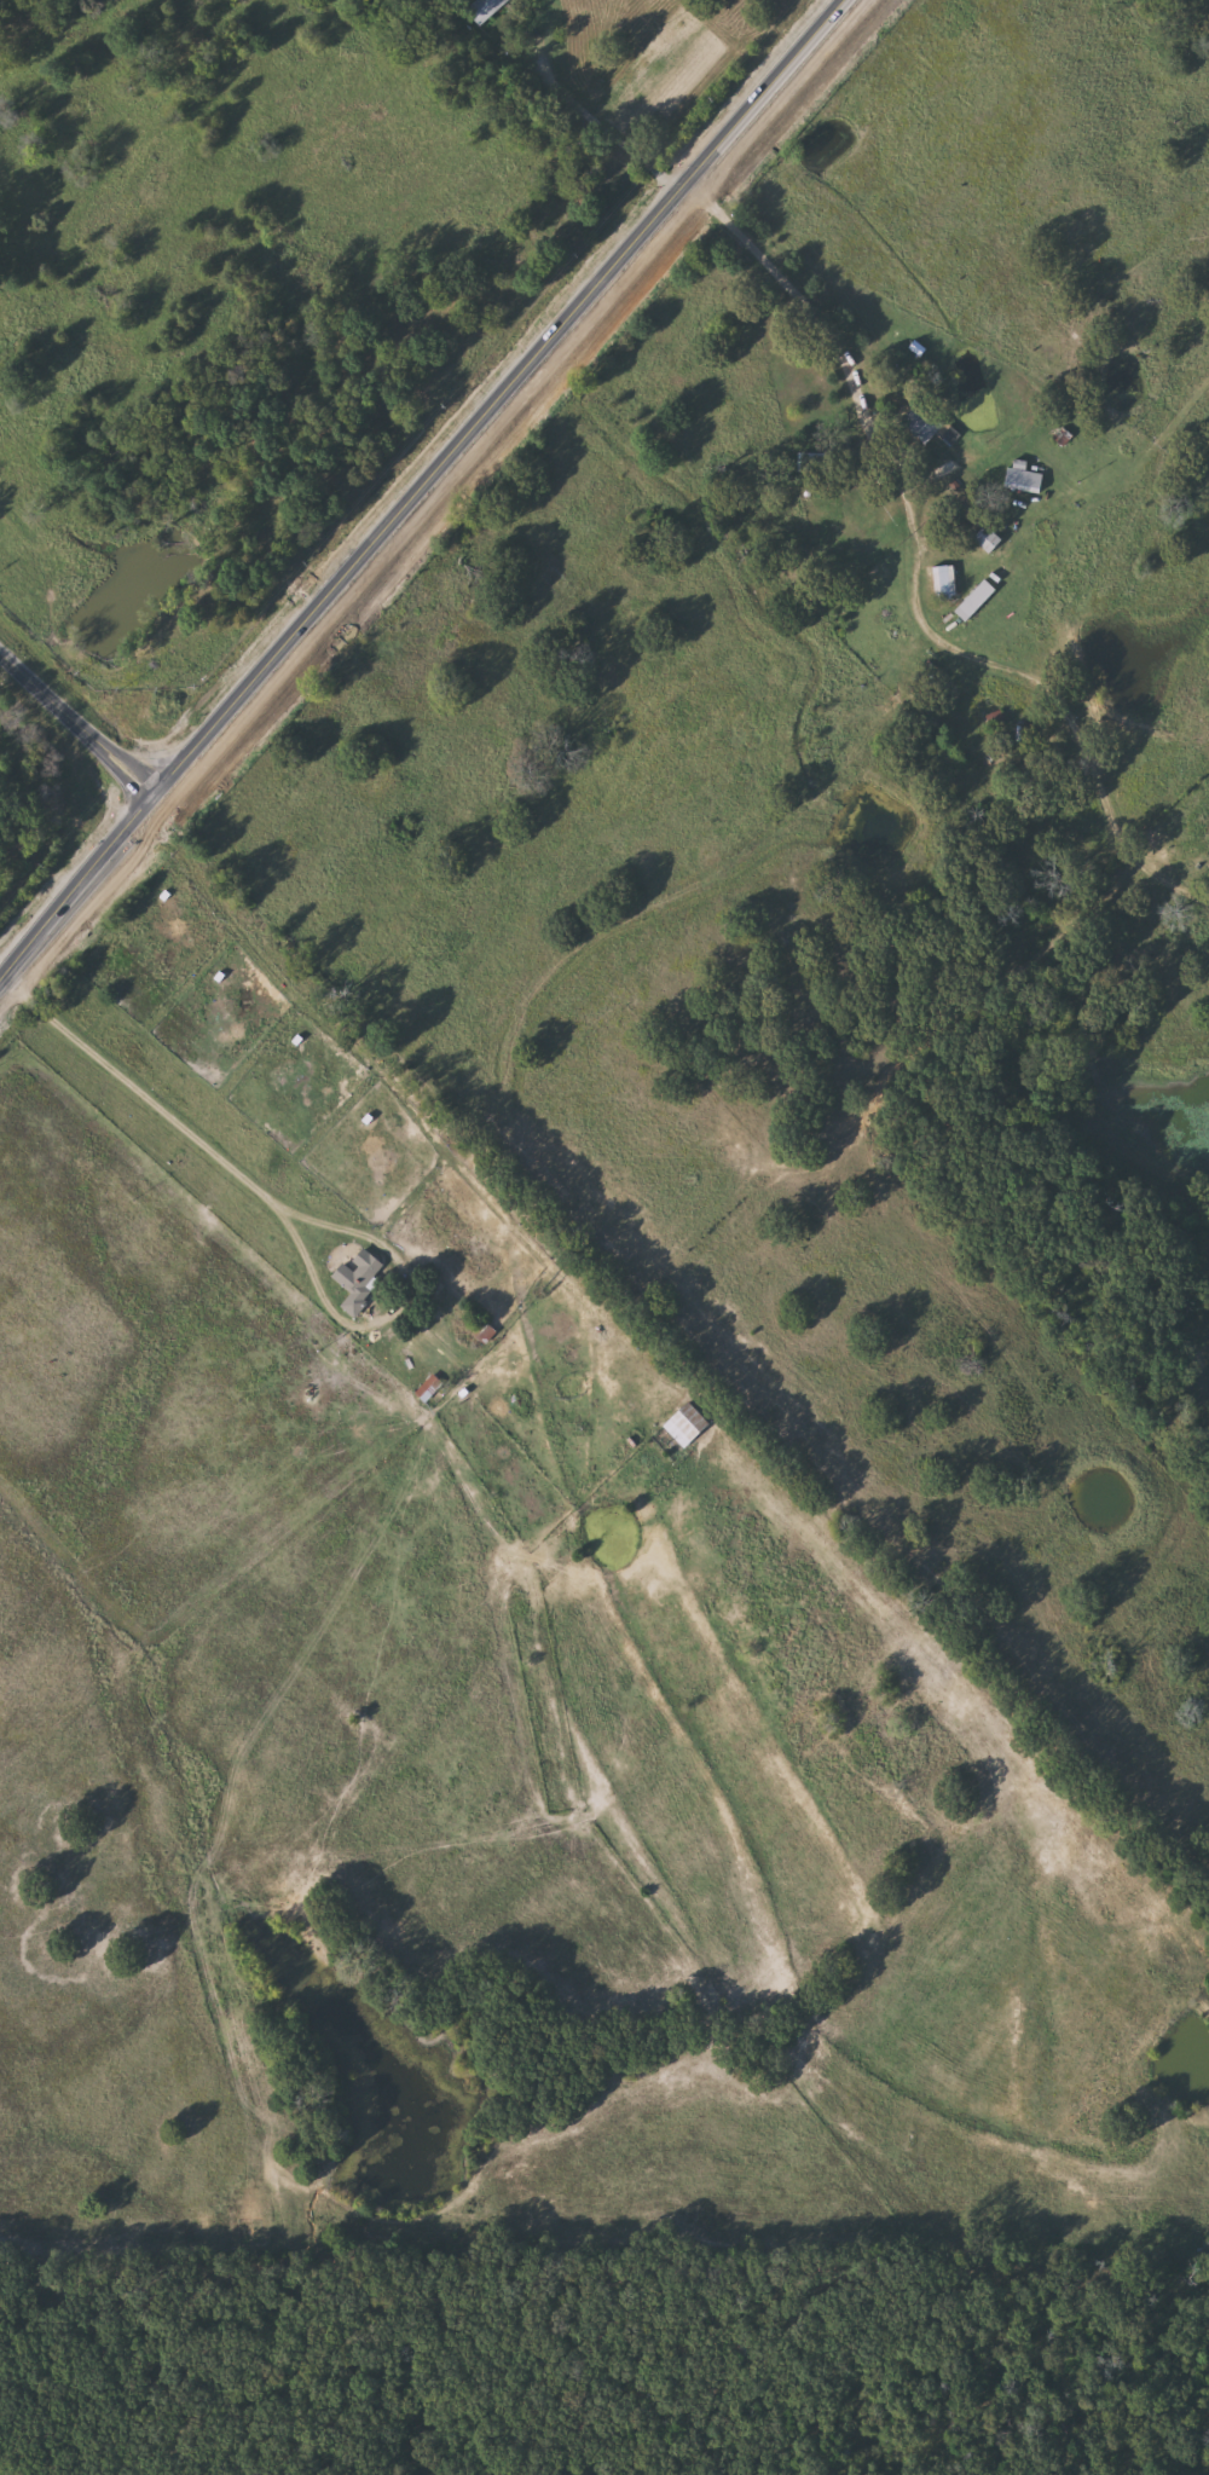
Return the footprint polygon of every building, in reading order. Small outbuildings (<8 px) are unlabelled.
[(469,10),(478,0),(509,0),(484,24),(469,10)] [(951,422),(929,445),(904,420),(927,398),(951,422)] [(835,452),(835,470),(800,470),(800,452),(835,452)] [(1028,470),(1045,473),(1043,491),(1010,487),(1012,458),(1029,461),(1028,470)] [(993,553),(976,538),(988,524),(1005,538),(993,553)] [(956,563),(958,596),(938,597),(936,565),(956,563)] [(967,620),(956,609),(987,578),(999,589),(967,620)] [(348,1299),(329,1283),(342,1266),(347,1270),(360,1253),(381,1270),(371,1283),(378,1289),(351,1323),(337,1312),(348,1299)] [(416,1393),(434,1372),(444,1382),(426,1403),(416,1393)] [(712,1423),(686,1447),(665,1426),(690,1400),(712,1423)]
